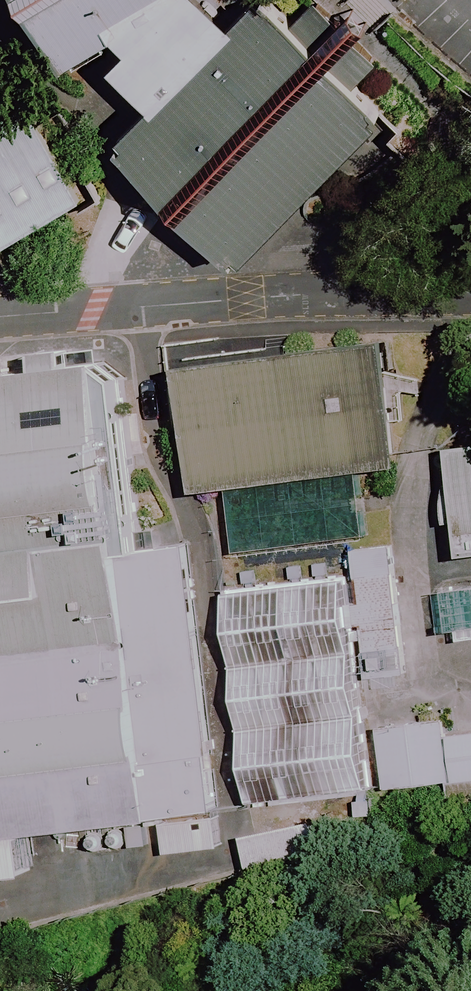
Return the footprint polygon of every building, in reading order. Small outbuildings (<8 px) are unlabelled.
[(51,66),(173,0),(15,0),(51,66)] [(263,0),(250,0),(103,143),(237,279),(390,130),(263,0)] [(86,184),(14,64),(0,72),(0,236),(86,184)] [(374,342),(167,373),(186,494),(393,462),(374,342)] [(0,376),(0,831),(212,806),(181,543),(128,549),(106,364),(0,376)] [(440,445),(453,555),(470,553),(470,441),(440,445)] [(386,542),(349,548),(364,652),(401,646),(386,542)] [(338,577),(217,594),(247,807),(368,790),(338,577)] [(441,716),(371,726),(380,792),(450,782),(441,716)] [(450,782),(470,779),(470,733),(444,737),(450,782)]
